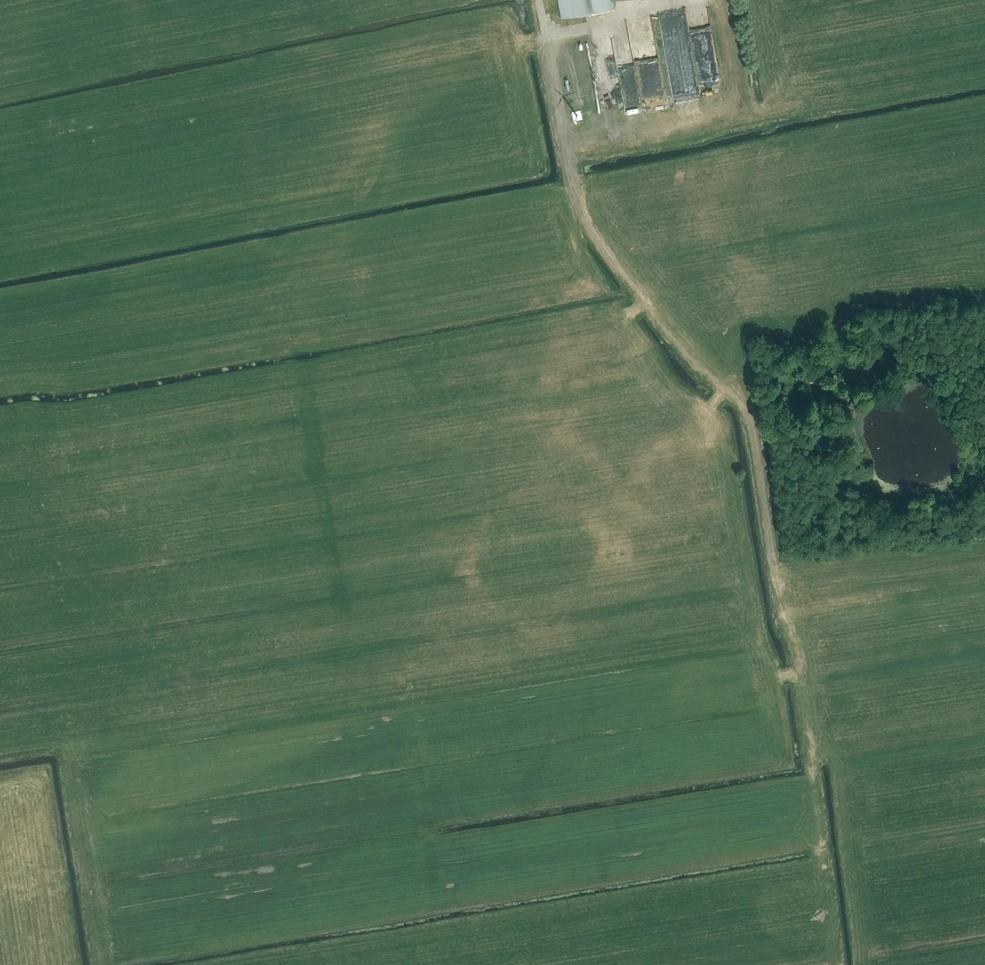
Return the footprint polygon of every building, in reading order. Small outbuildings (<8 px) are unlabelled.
[(563,18),(613,8),(611,0),(560,0),(563,18)] [(657,40),(635,43),(644,105),(667,102),(657,40)]
